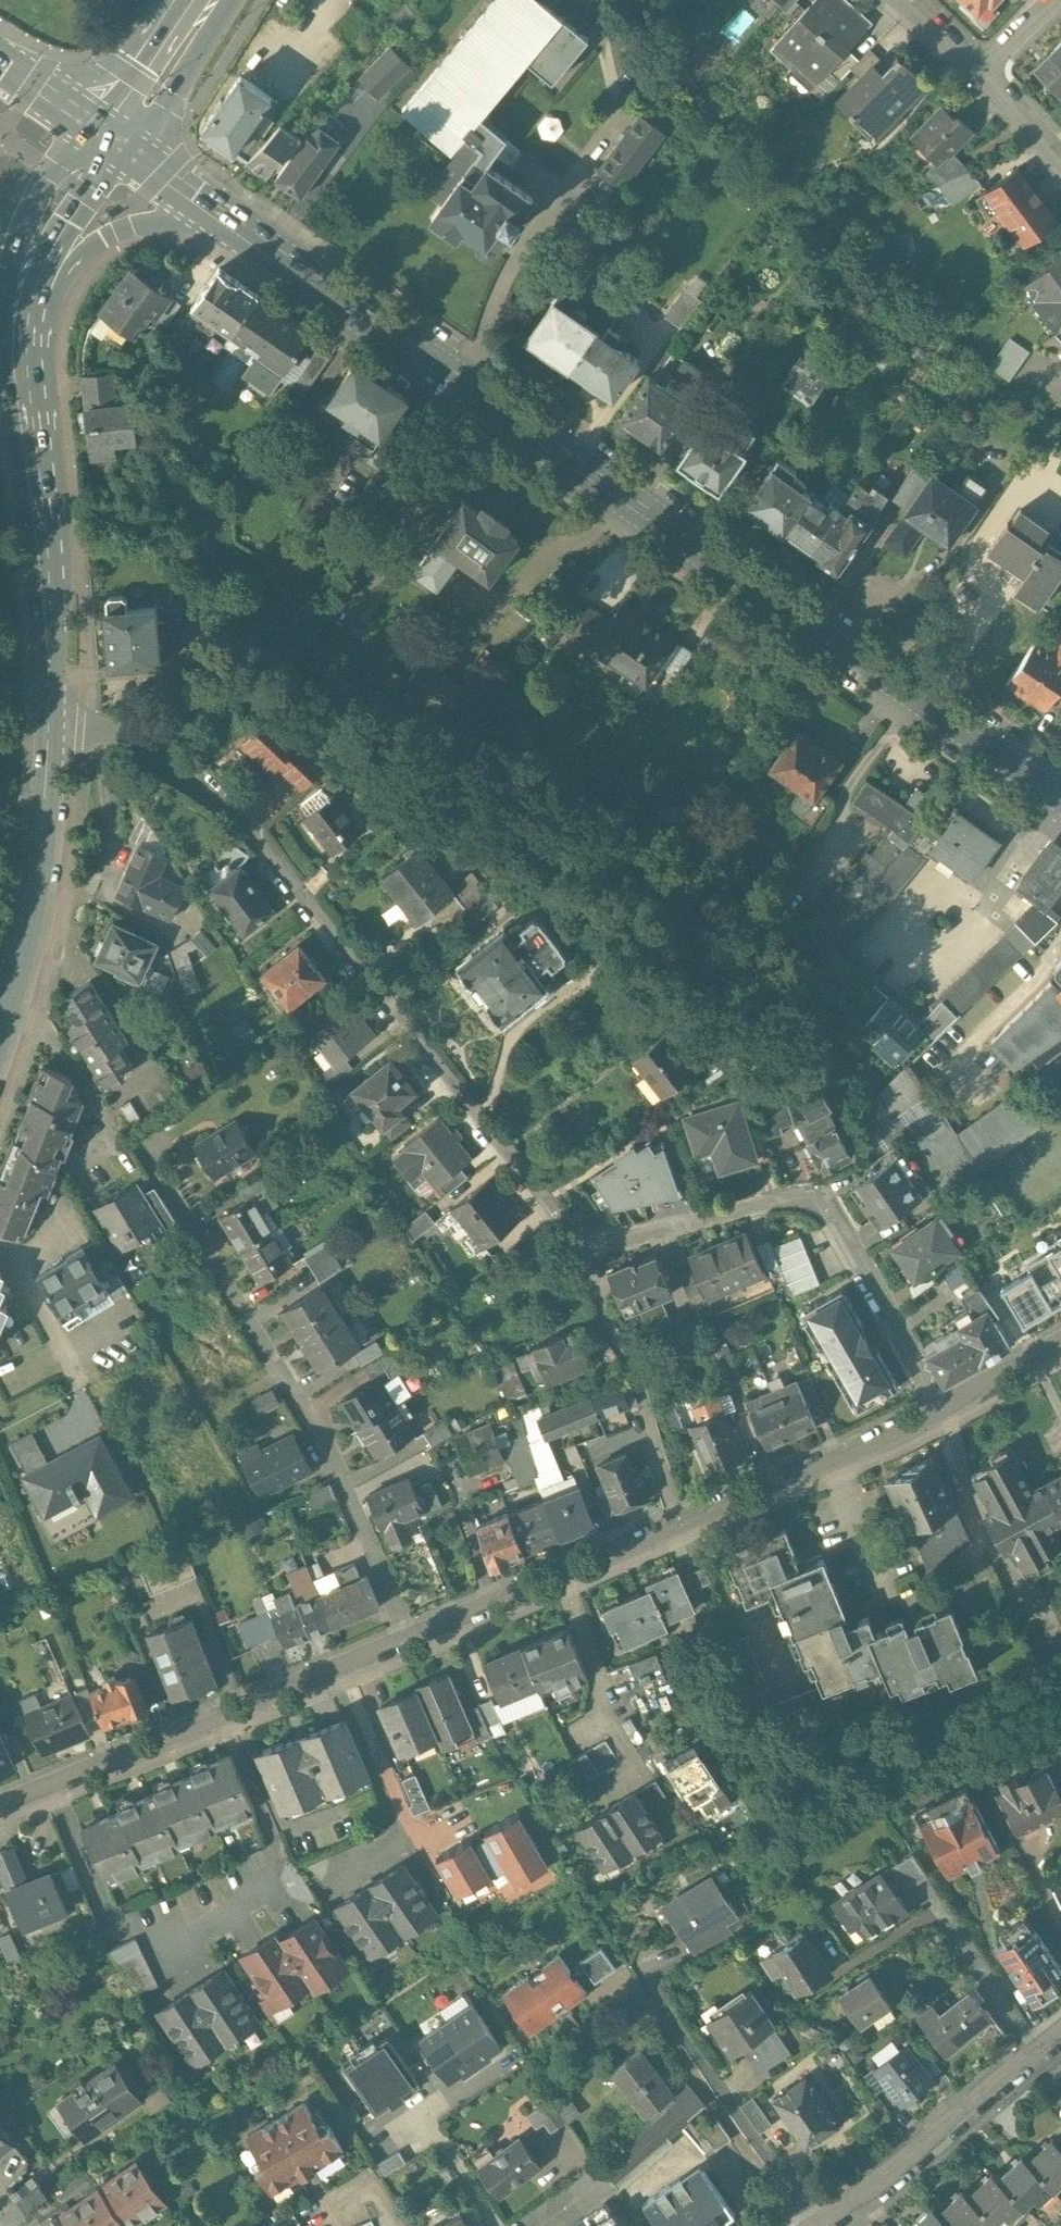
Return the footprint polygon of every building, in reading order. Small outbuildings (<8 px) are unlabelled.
[(403,110),(451,151),(465,134),(476,142),(476,143),(482,148),(480,152),(482,153),(477,160),(486,166),(487,165),(507,137),(481,115),(527,60),(553,82),(589,39),(542,0),(495,0),(403,110)] [(771,49),(793,67),(847,6),(841,0),(814,0),(771,49)] [(787,11),(797,0),(774,0),(787,11)] [(978,15),(990,3),(993,6),(998,0),(963,0),(978,15)] [(847,6),(793,67),(789,71),(810,90),(811,91),(829,71),(848,50),(870,26),(847,6)] [(1034,69),(1060,95),(1060,42),(1034,69)] [(860,60),(851,69),(861,78),(874,65),(875,66),(882,59),(871,49),(860,60)] [(360,80),(378,98),(408,68),(390,50),(360,80)] [(848,50),(829,71),(840,80),(851,69),(860,60),(848,50)] [(895,63),(884,74),(875,66),(874,65),(861,78),(839,101),(855,115),(856,115),(872,131),(878,125),(878,126),(886,119),(885,118),(895,107),(901,113),(928,85),(898,56),(893,61),(895,63)] [(239,81),(238,81),(206,127),(203,131),(205,132),(204,133),(232,151),(247,162),(247,161),(248,161),(249,160),(246,159),(262,139),(250,130),(261,115),(272,99),(264,93),(245,80),(245,81),(241,78),(239,81)] [(944,106),(913,138),(936,162),(938,163),(951,150),(962,139),(965,141),(976,130),(961,115),(957,119),(944,106)] [(307,137),(285,168),(281,165),(276,172),(280,175),(276,181),(300,199),(339,144),(333,140),(344,127),(330,115),(318,129),(317,128),(309,138),(307,137)] [(642,115),(600,171),(621,188),(663,131),(642,115)] [(281,125),(247,162),(267,176),(313,126),(308,121),(298,132),(299,133),(296,137),(281,125)] [(486,166),(477,160),(482,153),(480,152),(465,142),(429,194),(442,203),(432,218),(458,236),(458,235),(479,250),(479,254),(481,257),(484,260),(487,261),(491,260),(494,258),(497,255),(498,252),(512,230),(513,231),(521,219),(527,223),(540,205),(532,199),(533,197),(487,165),(486,166)] [(971,170),(951,150),(938,163),(936,162),(931,167),(936,172),(930,178),(938,185),(971,170)] [(1031,185),(1018,168),(977,198),(990,215),(997,210),(1024,246),(1057,221),(1044,203),(1043,204),(1029,186),(1031,185)] [(971,170),(938,185),(952,204),(980,183),(971,170)] [(1025,284),(1037,299),(1033,303),(1056,332),(1060,329),(1060,331),(1060,257),(1025,284)] [(236,281),(221,271),(222,270),(219,269),(218,271),(194,306),(193,306),(192,308),(194,309),(191,313),(200,319),(203,315),(230,333),(229,334),(232,336),(235,330),(258,296),(259,296),(256,294),(256,295),(238,283),(239,282),(236,281)] [(171,299),(132,271),(100,315),(123,331),(134,340),(151,317),(156,320),(171,299)] [(554,302),(529,336),(547,348),(546,349),(556,356),(557,356),(571,366),(597,331),(583,320),(587,314),(576,306),(580,301),(562,288),(553,302),(554,302)] [(259,296),(258,296),(235,330),(248,339),(248,340),(262,350),(254,360),(281,379),(305,343),(303,342),(310,332),(259,296)] [(672,297),(646,331),(668,347),(693,312),(672,297)] [(182,306),(171,299),(156,320),(166,328),(182,306)] [(123,331),(100,315),(90,331),(112,347),(123,331)] [(627,342),(609,328),(604,336),(597,331),(571,366),(587,378),(597,385),(613,396),(638,361),(622,349),(627,342)] [(1011,338),(990,367),(1009,381),(1030,352),(1011,338)] [(814,342),(785,384),(810,401),(839,360),(814,342)] [(666,387),(650,375),(621,417),(619,416),(614,424),(615,429),(623,435),(629,434),(634,427),(662,446),(698,393),(689,387),(701,370),(685,359),(666,387)] [(410,455),(382,436),(406,400),(407,400),(408,399),(406,397),(405,398),(387,385),(385,383),(385,384),(378,379),(378,378),(376,377),(376,378),(358,365),(358,364),(356,363),(356,364),(355,363),(354,365),(355,365),(331,399),(329,401),(332,402),(331,403),(343,411),(339,415),(355,426),(343,443),(380,468),(359,498),(374,508),(410,455)] [(111,375),(83,378),(87,412),(116,408),(111,375)] [(87,412),(85,412),(91,460),(115,457),(114,444),(136,441),(132,407),(116,408),(87,412)] [(310,422),(298,413),(284,432),(297,441),(310,422)] [(752,433),(728,416),(716,434),(707,428),(708,427),(705,426),(704,428),(682,459),(680,462),(683,463),(691,469),(709,482),(709,481),(717,487),(717,488),(720,489),(721,487),(721,486),(743,455),(743,456),(745,453),(742,452),(740,450),(752,433)] [(796,471),(778,459),(777,461),(778,461),(747,505),(746,504),(745,506),(747,508),(747,507),(781,531),(781,532),(783,533),(784,532),(811,494),(803,488),(806,484),(793,475),(796,471)] [(947,487),(933,477),(932,478),(915,467),(893,499),(909,511),(888,541),(905,553),(923,526),(948,544),(975,507),(974,506),(986,487),(968,475),(959,487),(951,481),(947,487)] [(824,497),(814,490),(811,494),(784,532),(786,534),(787,533),(810,550),(840,508),(841,509),(860,482),(861,480),(853,474),(843,488),(834,482),(824,497)] [(860,482),(841,509),(840,508),(810,550),(819,556),(818,558),(838,572),(872,523),(871,522),(889,495),(874,484),(870,489),(860,482)] [(510,524),(483,506),(478,513),(464,503),(435,544),(436,544),(432,551),(422,544),(412,559),(421,566),(415,574),(437,589),(458,560),(490,582),(519,541),(505,531),(510,524)] [(1046,546),(1044,550),(1037,545),(1049,529),(1021,509),(1010,525),(1008,524),(988,552),(1025,577),(1016,590),(1040,607),(1060,576),(1060,556),(1046,546)] [(573,592),(535,635),(548,647),(564,630),(585,606),(587,604),(573,592)] [(157,611),(128,613),(127,602),(122,599),(110,600),(106,604),(107,615),(105,615),(110,670),(161,665),(160,650),(168,650),(166,623),(158,624),(157,611)] [(677,642),(623,605),(610,623),(585,606),(564,630),(646,687),(677,642)] [(186,611),(170,613),(172,639),(188,638),(186,611)] [(1037,643),(1039,640),(1038,639),(1006,686),(1045,712),(1060,689),(1060,644),(1054,655),(1037,643)] [(273,715),(244,744),(271,771),(278,764),(299,743),(300,741),(273,715)] [(842,765),(797,733),(770,774),(801,796),(794,806),(793,813),(802,819),(807,815),(819,798),(842,765)] [(323,767),(299,743),(278,764),(303,788),(323,767)] [(905,809),(867,783),(853,805),(893,833),(903,820),(914,829),(921,819),(915,816),(928,798),(917,790),(905,809)] [(362,830),(334,794),(306,816),(334,852),(362,830)] [(831,806),(819,798),(807,815),(802,819),(797,826),(811,835),(831,806)] [(383,805),(368,821),(377,830),(392,814),(383,805)] [(165,849),(139,814),(128,839),(140,844),(163,854),(165,849)] [(998,845),(959,817),(941,842),(937,848),(929,859),(968,887),(972,882),(998,845)] [(893,833),(870,862),(886,874),(919,833),(914,829),(903,820),(893,833)] [(941,842),(923,827),(919,833),(937,848),(941,842)] [(822,954),(839,969),(929,859),(937,848),(919,833),(886,874),(822,954)] [(248,853),(228,839),(219,853),(240,866),(242,865),(249,856),(250,856),(254,852),(250,849),(248,853)] [(1052,842),(1030,873),(1059,894),(1060,892),(1060,849),(1052,842)] [(131,864),(158,876),(167,856),(163,854),(140,844),(131,864)] [(452,888),(423,853),(417,858),(411,851),(410,852),(410,853),(397,864),(383,876),(394,890),(399,885),(423,915),(422,915),(423,916),(452,891),(454,890),(452,888)] [(868,860),(805,937),(822,954),(886,874),(870,862),(868,860)] [(158,876),(131,864),(118,895),(172,919),(185,888),(158,876)] [(242,865),(240,866),(211,888),(244,934),(276,910),(242,865)] [(474,871),(452,888),(454,890),(452,891),(467,910),(469,909),(489,891),(474,871)] [(1059,894),(1030,873),(1023,883),(1017,893),(1035,907),(1045,913),(1051,904),(1052,904),(1059,894)] [(489,891),(469,909),(478,919),(483,915),(484,916),(503,898),(502,898),(508,893),(497,883),(489,891)] [(1035,907),(1016,925),(1035,944),(1057,923),(1045,913),(1035,907)] [(535,917),(524,926),(523,924),(516,923),(507,930),(505,926),(458,963),(474,983),(469,987),(482,1003),(487,999),(503,1020),(524,1003),(525,1005),(535,997),(534,995),(549,983),(546,980),(555,973),(556,966),(555,964),(566,956),(567,951),(561,942),(548,925),(541,918),(535,917)] [(157,942),(114,923),(105,942),(101,940),(95,954),(99,956),(97,959),(117,968),(115,974),(137,984),(157,942)] [(1007,937),(930,1011),(949,1029),(1035,944),(1016,925),(1005,936),(1007,937)] [(299,944),(263,972),(276,987),(271,992),(285,1008),(326,976),(317,964),(318,963),(310,953),(309,955),(299,944)] [(84,1049),(119,1027),(90,982),(73,994),(78,1001),(68,1007),(79,1023),(70,1028),(84,1049)] [(1058,991),(1051,985),(992,1044),(1015,1066),(1027,1057),(1060,1033),(1060,988),(1058,991)] [(875,991),(851,1018),(863,1029),(887,1002),(875,991)] [(917,1029),(887,1002),(863,1029),(860,1033),(895,1065),(911,1046),(907,1043),(917,1031),(918,1030),(917,1029)] [(351,1004),(312,1035),(334,1064),(336,1065),(346,1057),(375,1034),(351,1004)] [(949,1029),(930,1011),(932,1013),(917,1029),(918,1030),(917,1031),(919,1035),(919,1036),(930,1047),(949,1029)] [(119,1027),(84,1049),(92,1061),(91,1062),(107,1087),(125,1075),(120,1068),(130,1062),(120,1046),(128,1040),(119,1027)] [(679,1047),(664,1029),(634,1053),(664,1090),(700,1061),(685,1043),(679,1047)] [(1027,1057),(1038,1071),(1060,1054),(1060,1033),(1027,1057)] [(396,1056),(392,1059),(392,1058),(354,1087),(355,1089),(345,1097),(357,1112),(367,1104),(393,1136),(412,1121),(398,1104),(416,1089),(405,1074),(409,1071),(396,1056)] [(346,1057),(336,1065),(334,1064),(324,1072),(333,1084),(354,1067),(346,1057)] [(73,1079),(43,1067),(30,1100),(37,1103),(31,1118),(27,1117),(17,1142),(55,1170),(83,1101),(67,1094),(73,1079)] [(909,1068),(864,1111),(867,1165),(903,1140),(941,1114),(909,1068)] [(783,1084),(768,1088),(770,1095),(757,1099),(768,1136),(783,1132),(781,1125),(795,1121),(783,1084)] [(832,1107),(820,1085),(798,1096),(810,1118),(805,1121),(811,1132),(805,1135),(808,1141),(807,1141),(825,1172),(852,1156),(827,1110),(832,1107)] [(1021,1092),(957,1138),(980,1172),(1045,1126),(1021,1092)] [(738,1099),(687,1116),(695,1141),(711,1136),(721,1167),(748,1159),(756,1156),(748,1131),(738,1099)] [(439,1117),(405,1144),(408,1148),(395,1159),(410,1178),(423,1168),(437,1185),(439,1183),(461,1166),(471,1157),(457,1140),(458,1139),(457,1138),(456,1139),(452,1133),(453,1132),(452,1131),(451,1132),(439,1117)] [(236,1121),(196,1147),(215,1178),(256,1152),(236,1121)] [(674,1167),(648,1127),(625,1142),(633,1154),(601,1175),(604,1179),(603,1180),(606,1186),(608,1185),(619,1203),(674,1167)] [(770,1157),(761,1128),(748,1131),(756,1156),(748,1159),(749,1163),(770,1157)] [(0,1174),(0,1228),(7,1231),(9,1225),(25,1232),(42,1191),(48,1193),(57,1171),(55,1170),(17,1142),(14,1140),(0,1174)] [(895,1158),(851,1190),(862,1205),(861,1206),(864,1210),(909,1178),(895,1158)] [(1008,1166),(1002,1158),(989,1167),(998,1179),(1006,1174),(1008,1166)] [(461,1166),(439,1183),(447,1194),(469,1176),(461,1166)] [(261,1177),(239,1191),(247,1202),(253,1198),(254,1199),(269,1190),(261,1177)] [(909,1178),(864,1210),(867,1214),(868,1213),(878,1229),(923,1197),(909,1178)] [(488,1179),(452,1208),(483,1248),(520,1219),(519,1217),(516,1219),(506,1206),(508,1204),(507,1203),(505,1205),(499,1197),(501,1195),(500,1194),(498,1196),(487,1182),(489,1180),(488,1179)] [(137,1183),(95,1209),(122,1252),(143,1239),(141,1236),(160,1224),(165,1233),(178,1225),(161,1199),(150,1206),(137,1183)] [(247,1202),(220,1219),(241,1252),(274,1232),(254,1199),(253,1198),(247,1202)] [(436,1222),(426,1210),(405,1227),(413,1240),(436,1222)] [(942,1216),(894,1249),(915,1280),(932,1269),(933,1271),(937,1268),(936,1266),(958,1251),(948,1237),(954,1233),(942,1216)] [(747,1231),(718,1244),(735,1284),(764,1271),(747,1231)] [(293,1264),(274,1232),(241,1252),(260,1284),(293,1264)] [(778,1242),(792,1293),(819,1286),(805,1235),(778,1242)] [(128,1290),(98,1239),(83,1248),(105,1284),(114,1299),(129,1291),(128,1290)] [(327,1244),(305,1258),(313,1271),(335,1257),(327,1244)] [(718,1244),(689,1257),(707,1296),(735,1284),(718,1244)] [(70,1259),(39,1278),(69,1326),(83,1318),(73,1302),(105,1284),(83,1248),(69,1257),(70,1259)] [(626,1313),(671,1294),(654,1254),(610,1272),(626,1313)] [(335,1257),(313,1271),(320,1281),(318,1282),(319,1283),(342,1268),(335,1257)] [(1026,1267),(1027,1268),(1011,1277),(1014,1282),(1002,1289),(1023,1325),(1060,1303),(1060,1295),(1039,1259),(1026,1267)] [(690,1268),(678,1273),(689,1297),(700,1292),(690,1268)] [(8,1307),(3,1305),(10,1289),(0,1285),(0,1325),(8,1307)] [(322,1287),(282,1312),(300,1341),(340,1317),(322,1287)] [(999,1317),(979,1289),(962,1299),(969,1310),(970,1310),(974,1316),(987,1309),(994,1320),(999,1317)] [(845,1292),(803,1314),(857,1412),(898,1389),(845,1292)] [(711,1304),(695,1311),(698,1318),(704,1316),(705,1320),(715,1315),(711,1304)] [(987,1309),(974,1316),(970,1310),(969,1310),(955,1319),(981,1364),(1009,1347),(994,1320),(987,1309)] [(340,1317),(300,1341),(319,1371),(359,1346),(340,1317)] [(955,1319),(939,1328),(944,1336),(935,1342),(939,1349),(928,1355),(945,1385),(981,1364),(955,1319)] [(605,1332),(599,1320),(591,1324),(597,1336),(605,1332)] [(577,1330),(534,1349),(535,1351),(545,1377),(548,1386),(593,1367),(577,1330)] [(376,1341),(354,1355),(361,1366),(383,1352),(376,1341)] [(535,1351),(518,1358),(523,1371),(532,1367),(538,1380),(545,1377),(535,1351)] [(742,1380),(732,1356),(719,1361),(728,1387),(742,1380)] [(395,1360),(384,1367),(391,1378),(391,1379),(399,1374),(402,1372),(395,1360)] [(513,1360),(494,1368),(514,1400),(527,1394),(513,1360)] [(379,1379),(342,1402),(359,1430),(404,1402),(413,1396),(399,1374),(391,1379),(391,1378),(382,1384),(379,1379)] [(817,1427),(797,1382),(773,1393),(792,1438),(815,1427),(816,1428),(817,1427),(816,1427),(817,1427)] [(630,1384),(591,1397),(599,1417),(637,1404),(630,1384)] [(273,1391),(252,1402),(259,1415),(280,1404),(273,1391)] [(773,1393),(748,1403),(767,1448),(768,1449),(768,1448),(792,1438),(773,1393)] [(552,1414),(550,1415),(558,1434),(599,1417),(591,1397),(552,1414)] [(404,1402),(359,1430),(376,1457),(396,1444),(397,1445),(415,1434),(405,1418),(412,1414),(404,1402)] [(685,1431),(674,1403),(660,1408),(672,1436),(685,1431)] [(526,1412),(520,1414),(531,1445),(546,1438),(546,1439),(558,1434),(550,1415),(552,1414),(548,1405),(526,1412)] [(724,1413),(690,1427),(709,1473),(743,1458),(724,1413)] [(520,1415),(492,1426),(503,1456),(509,1454),(521,1485),(541,1477),(531,1446),(531,1445),(520,1414),(519,1414),(520,1415)] [(446,1420),(424,1433),(431,1445),(427,1447),(428,1448),(453,1434),(446,1420)] [(490,1426),(457,1439),(472,1474),(505,1461),(503,1456),(492,1426),(492,1425),(490,1426)] [(33,1432),(11,1444),(24,1467),(45,1456),(33,1432)] [(294,1437),(261,1454),(258,1449),(241,1457),(241,1456),(240,1457),(261,1497),(262,1496),(311,1471),(312,1471),(294,1437)] [(98,1439),(27,1478),(46,1514),(48,1513),(47,1511),(86,1490),(98,1511),(100,1510),(129,1494),(98,1439)] [(581,1469),(580,1448),(568,1448),(569,1470),(581,1469)] [(1011,1453),(988,1466),(990,1470),(975,1479),(993,1512),(986,1516),(1006,1552),(1013,1548),(1025,1570),(1044,1560),(1042,1556),(1060,1546),(1051,1528),(1060,1522),(1060,1517),(1044,1485),(1031,1492),(1011,1453)] [(632,1469),(626,1454),(598,1466),(609,1493),(617,1511),(649,1498),(636,1467),(632,1469)] [(932,1457),(908,1468),(904,1466),(898,1469),(897,1473),(898,1476),(889,1481),(927,1567),(948,1557),(946,1551),(970,1540),(932,1457)] [(1044,1485),(1060,1517),(1060,1476),(1044,1485)] [(410,1477),(370,1495),(392,1546),(410,1538),(407,1530),(402,1520),(424,1510),(425,1510),(418,1494),(410,1477)] [(330,1482),(307,1492),(314,1508),(337,1499),(330,1482)] [(443,1507),(432,1483),(420,1488),(422,1492),(418,1494),(425,1510),(424,1510),(425,1514),(443,1507)] [(579,1486),(545,1500),(561,1540),(587,1530),(586,1528),(595,1525),(579,1486)] [(86,1490),(47,1511),(48,1513),(46,1514),(38,1518),(52,1545),(103,1517),(100,1510),(98,1511),(86,1490)] [(617,1511),(609,1493),(598,1498),(606,1518),(618,1513),(617,1511)] [(545,1500),(510,1514),(509,1514),(525,1554),(536,1550),(536,1549),(558,1540),(559,1541),(561,1540),(545,1500)] [(509,1514),(484,1524),(481,1516),(476,1517),(492,1568),(525,1554),(509,1514)] [(757,1541),(725,1554),(746,1606),(776,1594),(805,1664),(810,1662),(823,1693),(882,1669),(891,1690),(899,1686),(902,1695),(925,1686),(922,1680),(936,1674),(939,1681),(947,1677),(951,1684),(978,1673),(951,1606),(933,1614),(915,1621),(917,1626),(909,1630),(905,1621),(875,1633),(869,1617),(861,1621),(846,1627),(842,1618),(847,1616),(824,1559),(799,1569),(795,1559),(797,1558),(786,1530),(757,1541)] [(187,1553),(141,1574),(151,1597),(197,1577),(187,1553)] [(341,1588),(320,1597),(333,1627),(380,1607),(367,1577),(361,1579),(354,1564),(335,1573),(341,1588)] [(308,1566),(290,1574),(295,1586),(312,1578),(313,1578),(310,1570),(308,1566)] [(320,1566),(310,1570),(313,1578),(314,1581),(324,1577),(320,1566)] [(704,1567),(693,1572),(694,1575),(695,1575),(700,1587),(711,1583),(704,1567)] [(641,1593),(602,1610),(612,1631),(618,1628),(626,1647),(668,1628),(666,1623),(696,1610),(693,1604),(683,1580),(678,1570),(646,1584),(650,1593),(642,1596),(641,1593)] [(694,1575),(683,1580),(693,1604),(705,1599),(700,1587),(695,1575),(694,1575)] [(314,1581),(312,1578),(295,1586),(293,1587),(294,1589),(295,1588),(297,1592),(304,1589),(308,1602),(300,1605),(306,1621),(295,1625),(302,1641),(333,1627),(320,1597),(314,1581)] [(1043,1588),(1060,1624),(1060,1579),(1043,1588)] [(295,1607),(290,1595),(274,1602),(277,1609),(265,1614),(267,1619),(272,1617),(279,1634),(285,1648),(302,1641),(295,1625),(306,1621),(300,1605),(295,1607)] [(265,1614),(239,1625),(249,1647),(279,1634),(272,1617),(267,1619),(265,1614)] [(191,1620),(147,1637),(172,1702),(217,1684),(207,1658),(213,1656),(208,1643),(202,1645),(191,1620)] [(567,1631),(522,1650),(538,1686),(540,1690),(568,1678),(571,1684),(588,1677),(567,1631)] [(775,1709),(746,1639),(722,1649),(751,1720),(773,1711),(775,1710),(775,1709)] [(521,1648),(484,1664),(500,1702),(538,1686),(522,1650),(521,1648)] [(657,1653),(630,1664),(640,1691),(667,1680),(657,1653)] [(469,1717),(450,1673),(430,1681),(433,1686),(418,1692),(438,1740),(443,1752),(476,1738),(477,1738),(469,1717)] [(135,1675),(117,1682),(115,1677),(104,1681),(107,1686),(90,1693),(99,1716),(103,1728),(130,1717),(130,1718),(150,1710),(135,1675)] [(90,1693),(88,1690),(72,1697),(84,1723),(99,1716),(90,1693)] [(818,1691),(775,1709),(775,1710),(773,1711),(782,1734),(828,1715),(818,1691)] [(418,1692),(381,1707),(401,1756),(438,1740),(418,1692)] [(72,1697),(42,1710),(35,1695),(20,1702),(27,1717),(26,1717),(43,1755),(89,1735),(84,1723),(72,1697)] [(504,1729),(492,1700),(478,1706),(481,1712),(487,1728),(488,1728),(490,1732),(491,1735),(504,1729)] [(481,1712),(469,1717),(477,1738),(476,1738),(478,1744),(492,1738),(489,1732),(490,1732),(488,1728),(487,1728),(481,1712)] [(344,1721),(259,1756),(283,1812),(367,1778),(344,1721)] [(0,1740),(0,1775),(13,1769),(0,1740)] [(619,1764),(606,1742),(595,1748),(609,1771),(619,1764)] [(703,1756),(700,1758),(694,1747),(670,1760),(677,1771),(673,1774),(694,1808),(699,1804),(707,1817),(731,1802),(724,1790),(726,1789),(723,1784),(721,1785),(703,1756)] [(609,1771),(595,1748),(586,1754),(600,1776),(609,1771)] [(600,1776),(586,1754),(575,1761),(587,1784),(600,1776)] [(232,1756),(193,1772),(194,1776),(212,1820),(213,1820),(224,1815),(228,1824),(255,1813),(232,1756)] [(1007,1786),(1003,1779),(992,1784),(996,1792),(989,1795),(1007,1831),(1060,1804),(1060,1802),(1044,1768),(1007,1786)] [(194,1776),(156,1791),(157,1794),(176,1839),(187,1834),(191,1843),(218,1832),(213,1820),(212,1820),(194,1776)] [(418,1778),(404,1781),(413,1818),(436,1813),(432,1797),(423,1800),(418,1778)] [(669,1803),(656,1782),(645,1789),(658,1809),(669,1803)] [(658,1809),(645,1789),(636,1795),(649,1815),(658,1809)] [(957,1794),(931,1807),(931,1808),(934,1812),(921,1819),(949,1873),(969,1863),(972,1869),(983,1863),(980,1858),(1000,1847),(973,1793),(960,1799),(957,1794)] [(157,1794),(119,1810),(120,1813),(139,1858),(140,1858),(151,1853),(154,1862),(181,1851),(176,1839),(157,1794)] [(636,1795),(576,1831),(604,1875),(663,1839),(649,1815),(636,1795)] [(120,1813),(81,1830),(105,1886),(107,1885),(103,1877),(114,1872),(117,1881),(144,1869),(140,1858),(139,1858),(120,1813)] [(548,1871),(519,1817),(485,1836),(488,1842),(474,1850),(491,1882),(505,1874),(514,1890),(548,1871)] [(474,1850),(470,1844),(436,1863),(457,1901),(491,1882),(474,1850)] [(928,1873),(913,1848),(898,1857),(914,1882),(928,1873)] [(27,1887),(12,1850),(0,1855),(0,1877),(8,1895),(7,1895),(23,1934),(24,1933),(22,1928),(64,1911),(66,1917),(67,1916),(51,1878),(27,1887)] [(65,1852),(52,1857),(61,1881),(75,1876),(65,1852)] [(901,1864),(890,1871),(901,1889),(912,1883),(901,1864)] [(436,1920),(403,1869),(337,1912),(370,1963),(436,1920)] [(882,1869),(834,1901),(850,1925),(855,1921),(865,1935),(901,1911),(892,1897),(898,1893),(882,1869)] [(712,1876),(664,1908),(687,1942),(701,1933),(703,1935),(725,1921),(737,1914),(712,1876)] [(962,1896),(953,1879),(943,1885),(953,1901),(962,1896)] [(725,1921),(703,1935),(713,1950),(735,1936),(725,1921)] [(347,1975),(314,1924),(281,1945),(277,1940),(260,1951),(243,1962),(276,2013),(293,2002),(309,1992),(316,2003),(317,2003),(313,1997),(347,1975)] [(806,1933),(804,1934),(802,1930),(787,1939),(789,1943),(772,1954),(777,1961),(768,1966),(774,1977),(783,1971),(796,1992),(830,1971),(806,1933)] [(10,1938),(0,1942),(0,1948),(8,1966),(20,1961),(10,1938)] [(135,1945),(109,1957),(116,1969),(141,1957),(135,1945)] [(1010,1972),(1035,2005),(1060,1985),(1060,1974),(1042,1948),(1010,1972)] [(601,1950),(580,1964),(595,1986),(616,1971),(601,1950)] [(141,1957),(116,1969),(123,1980),(146,1969),(141,1957)] [(560,1957),(544,1969),(547,1974),(543,1977),(542,1976),(540,1976),(539,1976),(537,1977),(536,1978),(535,1980),(536,1982),(531,1985),(528,1980),(504,1997),(530,2035),(586,1996),(560,1957)] [(146,1969),(123,1980),(129,1991),(129,1992),(152,1981),(146,1969)] [(871,1975),(840,1996),(859,2025),(871,2017),(890,2004),(889,2003),(871,1975)] [(221,1977),(159,2017),(194,2071),(256,2031),(221,1977)] [(152,1981),(129,1992),(135,2002),(157,1992),(152,1981)] [(775,2025),(752,1990),(721,2011),(726,2018),(712,2028),(730,2055),(745,2045),(755,2059),(783,2040),(773,2026),(775,2025)] [(129,1991),(121,1995),(128,2006),(135,2002),(129,1992),(129,1991)] [(948,2008),(969,2035),(991,2019),(970,1991),(948,2008)] [(890,2004),(871,2017),(879,2028),(904,2010),(896,1998),(889,2003),(890,2004)] [(969,2035),(948,2008),(940,2014),(933,2006),(918,2018),(946,2054),(969,2035)] [(500,2051),(472,2009),(447,2026),(477,2070),(484,2066),(482,2063),(500,2051)] [(477,2070),(447,2026),(422,2043),(450,2085),(468,2072),(470,2075),(477,2070)] [(783,2040),(755,2059),(762,2070),(758,2072),(759,2073),(791,2051),(783,2040)] [(420,2090),(388,2041),(344,2070),(374,2117),(376,2119),(393,2108),(393,2109),(395,2107),(394,2107),(402,2102),(403,2102),(404,2101),(420,2090)] [(832,2042),(817,2052),(823,2060),(838,2051),(832,2042)] [(905,2045),(875,2069),(903,2105),(933,2081),(905,2045)] [(673,2094),(640,2050),(612,2071),(652,2124),(668,2111),(662,2104),(674,2095),(673,2094)] [(115,2070),(58,2109),(85,2147),(141,2108),(115,2070)] [(810,2082),(806,2077),(807,2077),(805,2075),(803,2076),(803,2077),(775,2096),(775,2095),(773,2097),(774,2099),(775,2099),(805,2143),(806,2145),(808,2144),(808,2143),(836,2124),(836,2125),(838,2123),(837,2121),(836,2121),(833,2116),(836,2115),(835,2113),(834,2113),(829,2105),(828,2104),(819,2091),(820,2091),(819,2090),(818,2090),(813,2082),(812,2080),(810,2082)] [(686,2083),(673,2094),(674,2095),(662,2104),(668,2111),(682,2127),(691,2119),(690,2116),(704,2104),(686,2083)] [(567,2092),(552,2102),(567,2122),(581,2112),(567,2092)] [(772,2123),(753,2096),(741,2105),(760,2132),(772,2123)] [(549,2102),(529,2117),(537,2128),(545,2123),(552,2132),(565,2123),(549,2102)] [(321,2132),(306,2105),(248,2140),(263,2166),(256,2171),(270,2195),(300,2177),(303,2181),(315,2174),(313,2170),(343,2152),(329,2127),(321,2132)] [(652,2124),(602,2167),(620,2189),(673,2143),(669,2138),(682,2127),(668,2111),(652,2124)] [(732,2139),(714,2114),(698,2128),(716,2150),(732,2139)] [(12,2145),(0,2130),(0,2154),(12,2145)] [(520,2140),(481,2169),(500,2195),(540,2166),(520,2140)] [(1052,2140),(1028,2164),(1053,2189),(1053,2190),(1060,2182),(1060,2149),(1052,2140)] [(1028,2164),(1022,2158),(998,2181),(1023,2206),(1024,2207),(1033,2198),(1038,2203),(1053,2189),(1028,2164)] [(108,2186),(109,2188),(92,2200),(90,2199),(62,2218),(67,2225),(135,2225),(164,2206),(137,2167),(108,2186)] [(644,2203),(660,2225),(717,2225),(735,2214),(705,2171),(684,2186),(680,2179),(670,2186),(670,2185),(644,2203)] [(998,2181),(992,2175),(968,2198),(993,2223),(994,2223),(1003,2214),(1008,2220),(1023,2206),(998,2181)] [(37,2186),(18,2201),(27,2213),(46,2198),(37,2186)] [(1053,2189),(1038,2203),(1044,2209),(1058,2195),(1053,2190),(1053,2189)] [(962,2192),(939,2215),(950,2225),(990,2225),(993,2223),(968,2198),(962,2192)] [(592,2223),(593,2224),(612,2211),(607,2203),(574,2225),(588,2225),(592,2223)] [(1023,2206),(1008,2220),(1014,2225),(1028,2212),(1024,2207),(1023,2206)] [(933,2208),(914,2225),(950,2225),(939,2215),(933,2208)] [(588,2225),(623,2225),(612,2211),(593,2224),(592,2223),(588,2225)] [(292,2213),(273,2225),(300,2225),(292,2213)] [(461,2218),(461,2217),(446,2225),(466,2225),(461,2218)]
